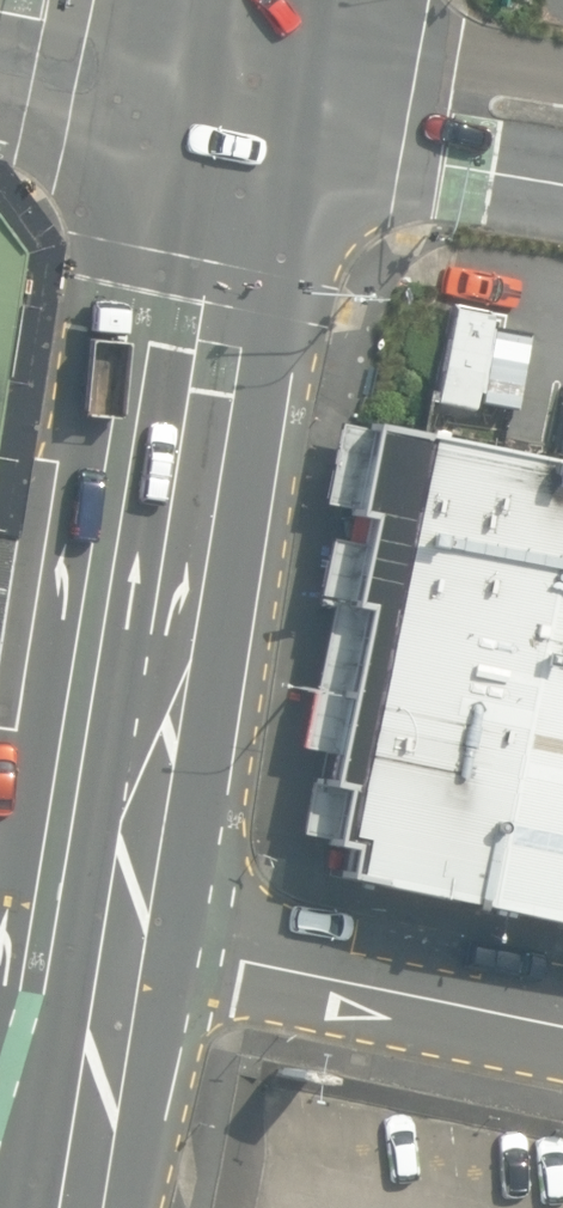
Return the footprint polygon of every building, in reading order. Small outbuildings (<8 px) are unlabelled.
[(562,921),(562,463),(408,432),(410,425),(359,414),(356,426),(331,420),(314,502),(339,508),(338,511),(352,514),(346,541),(321,536),(307,599),(324,603),(292,745),(318,750),(311,780),(301,778),(290,831),(314,836),(313,841),(331,844),(325,872),(562,921)]
